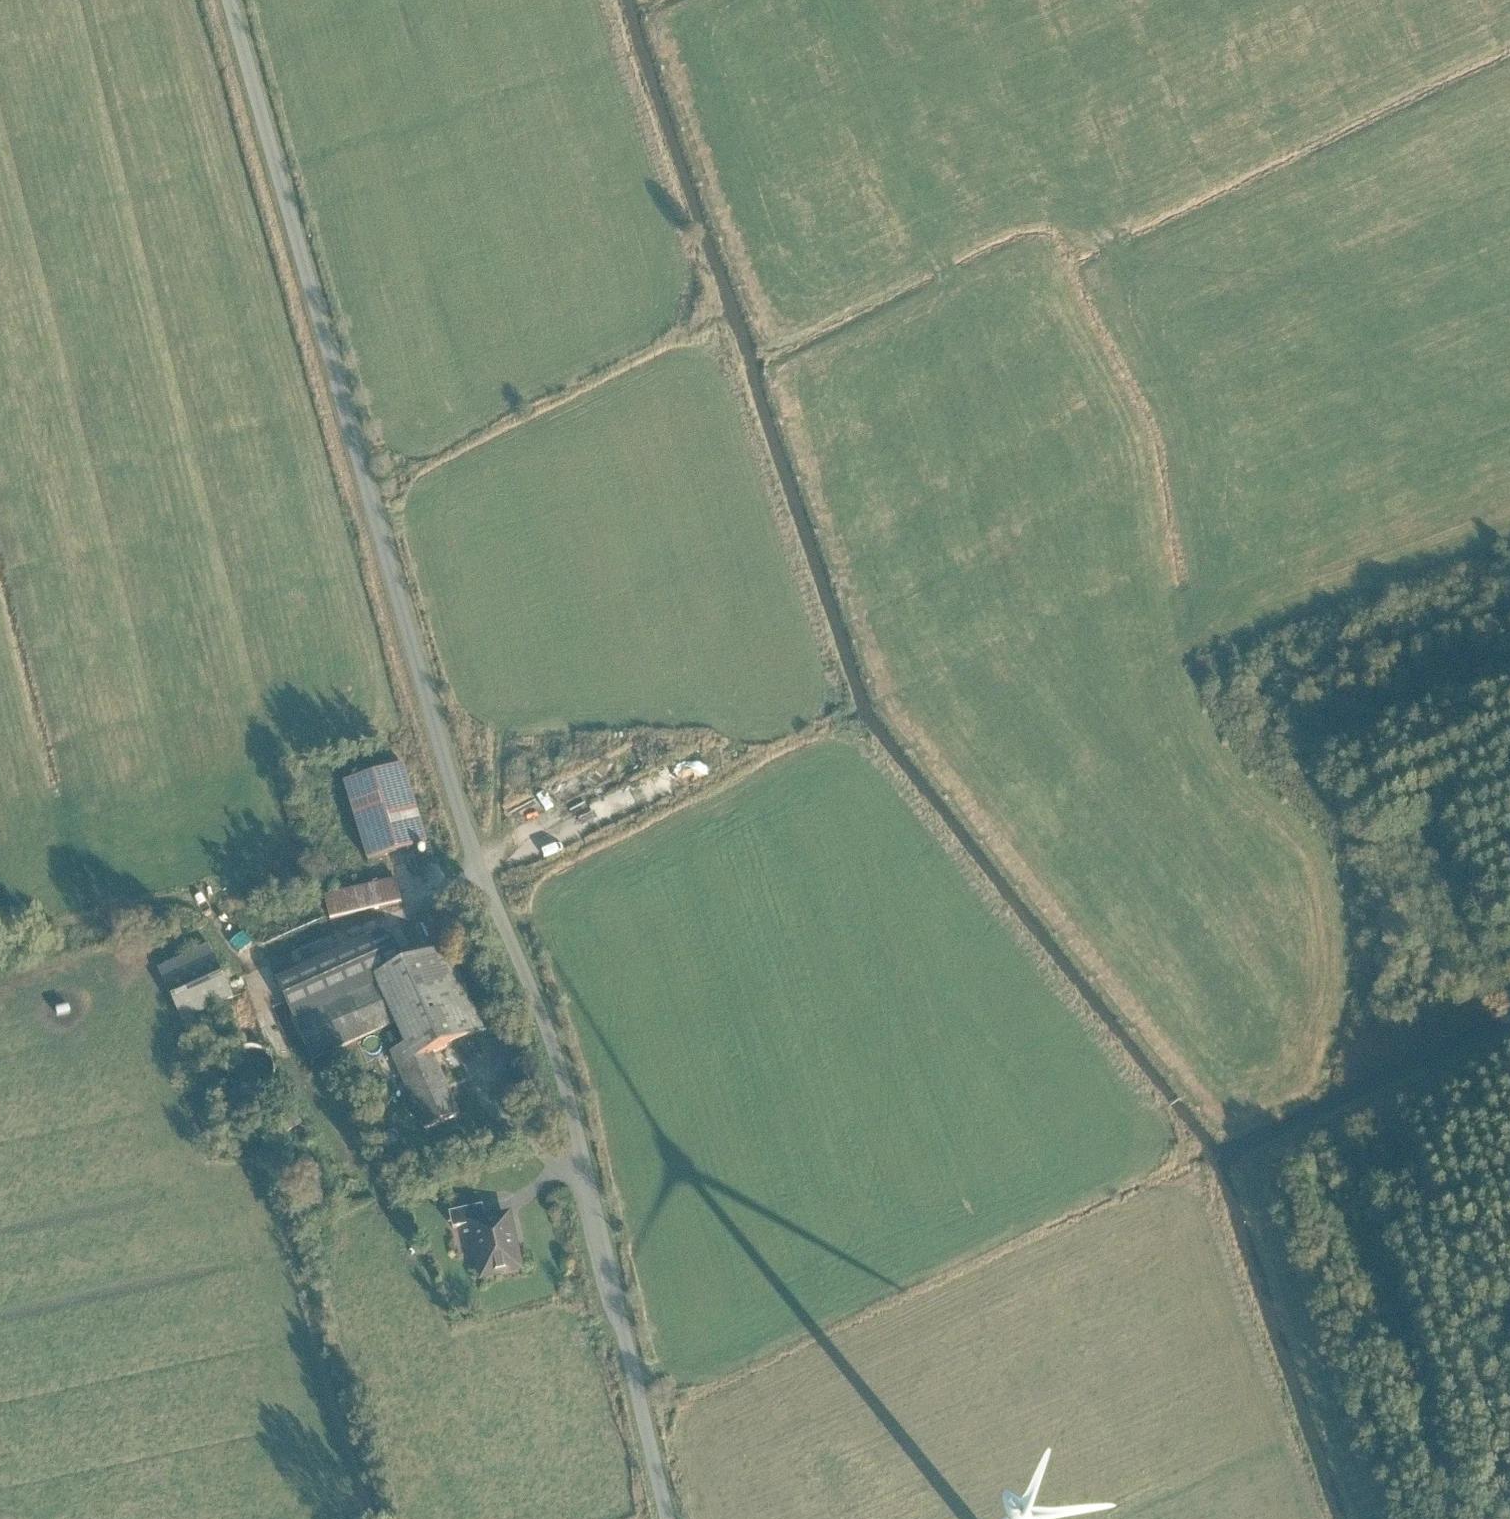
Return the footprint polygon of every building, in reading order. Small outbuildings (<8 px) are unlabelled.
[(664,797),(713,771),(701,749),(652,776),(664,797)] [(404,766),(344,782),(365,858),(424,842),(404,766)] [(398,877),(321,897),(327,922),(404,901),(398,877)] [(376,943),(283,984),(318,1063),(401,1026),(379,977),(409,963),(396,934),(376,943)] [(451,945),(409,963),(379,977),(401,1026),(411,1049),(394,1056),(428,1133),(466,1116),(440,1056),(491,1034),(451,945)] [(215,949),(166,970),(187,1019),(236,998),(215,949)] [(469,1224),(485,1220),(483,1207),(449,1214),(452,1227),(469,1224)] [(485,1220),(469,1224),(482,1283),(527,1273),(514,1214),(485,1220)]
